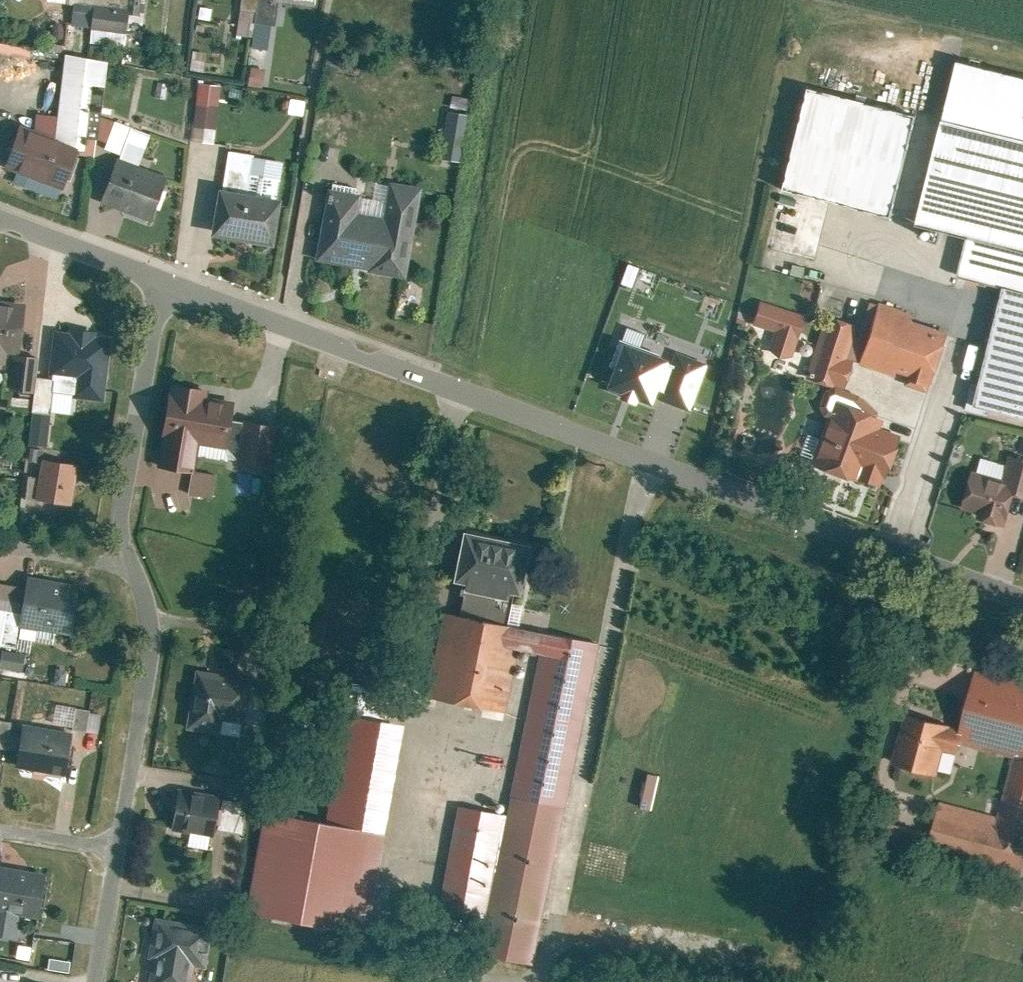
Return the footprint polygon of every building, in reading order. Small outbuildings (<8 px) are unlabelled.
[(238,13),(255,15),(257,0),(240,0),(238,13)] [(274,28),(277,0),(257,0),(254,26),(274,28)] [(91,10),(72,8),(69,28),(88,30),(91,10)] [(126,19),(91,15),(89,30),(124,35),(126,19)] [(32,59),(34,48),(0,41),(0,53),(32,59)] [(54,136),(95,142),(106,65),(64,58),(54,136)] [(917,227),(968,240),(957,282),(1001,293),(972,406),(1022,419),(1022,79),(959,63),(917,227)] [(265,86),(267,69),(255,68),(253,85),(265,86)] [(914,122),(803,93),(782,194),(892,220),(914,122)] [(475,109),(476,99),(456,97),(455,107),(475,109)] [(192,144),(212,146),(217,101),(196,99),(192,144)] [(439,160),(459,164),(467,118),(447,114),(439,160)] [(105,146),(113,124),(100,119),(97,142),(105,146)] [(120,158),(130,131),(113,124),(105,146),(103,152),(120,158)] [(120,158),(116,168),(135,175),(150,138),(130,131),(120,158)] [(17,132),(2,171),(60,193),(75,154),(17,132)] [(226,154),(220,197),(273,205),(279,163),(226,154)] [(113,167),(99,206),(148,224),(162,186),(135,175),(116,168),(113,167)] [(314,263),(367,272),(366,276),(404,283),(419,192),(388,187),(382,222),(356,218),(359,197),(327,192),(314,263)] [(216,196),(208,243),(270,253),(277,206),(273,205),(220,197),(216,196)] [(796,357),(811,314),(765,299),(757,324),(780,332),(774,349),(796,357)] [(811,377),(850,387),(857,363),(910,377),(908,384),(940,393),(957,325),(869,303),(864,323),(828,313),(811,377)] [(0,312),(0,369),(2,369),(4,356),(18,357),(22,314),(0,312)] [(110,337),(53,330),(47,376),(75,380),(73,402),(102,406),(110,337)] [(624,346),(606,390),(649,407),(650,403),(653,395),(687,409),(704,367),(676,356),(668,364),(624,346)] [(7,394),(32,397),(37,362),(12,358),(7,394)] [(223,452),(231,405),(204,400),(205,394),(167,387),(154,468),(192,475),(196,448),(223,452)] [(828,405),(809,468),(882,492),(901,429),(828,405)] [(32,417),(28,449),(45,451),(49,419),(32,417)] [(235,467),(268,471),(274,430),(241,425),(235,467)] [(964,510),(983,515),(981,524),(1007,531),(1014,503),(1022,506),(1022,463),(1011,460),(1004,485),(972,477),(964,510)] [(34,504),(68,510),(75,470),(41,465),(34,504)] [(188,497),(211,501),(214,480),(191,476),(188,497)] [(527,552),(461,538),(450,589),(463,592),(456,621),(499,630),(505,601),(516,603),(527,552)] [(77,591),(26,582),(24,592),(20,617),(18,630),(69,639),(77,591)] [(0,588),(0,613),(20,617),(24,592),(0,588)] [(563,811),(596,650),(444,619),(425,706),(502,722),(515,656),(538,661),(509,800),(563,811)] [(1,653),(0,661),(0,671),(20,675),(23,657),(1,653)] [(973,668),(955,739),(1022,757),(1022,681),(973,668)] [(195,674),(184,734),(217,739),(220,724),(242,728),(250,684),(195,674)] [(394,711),(397,688),(357,683),(354,706),(394,711)] [(71,732),(85,735),(88,716),(89,714),(75,711),(71,732)] [(892,762),(933,772),(939,747),(952,750),(958,725),(904,711),(892,762)] [(88,716),(85,735),(96,737),(100,718),(88,716)] [(324,830),(381,840),(399,732),(343,722),(324,830)] [(20,737),(14,771),(62,780),(68,746),(20,737)] [(998,815),(939,800),(931,831),(924,855),(1020,879),(1022,867),(1022,759),(1013,757),(998,815)] [(217,803),(176,796),(170,835),(211,841),(217,803)] [(563,811),(509,800),(476,958),(529,969),(563,811)] [(246,807),(222,804),(218,832),(242,835),(246,807)] [(456,811),(438,902),(482,911),(501,820),(456,811)] [(263,820),(246,922),(364,941),(381,840),(263,820)] [(42,879),(0,872),(0,940),(14,943),(18,920),(35,923),(42,879)] [(153,921),(146,962),(151,963),(148,981),(190,981),(192,970),(204,972),(211,931),(153,921)]
